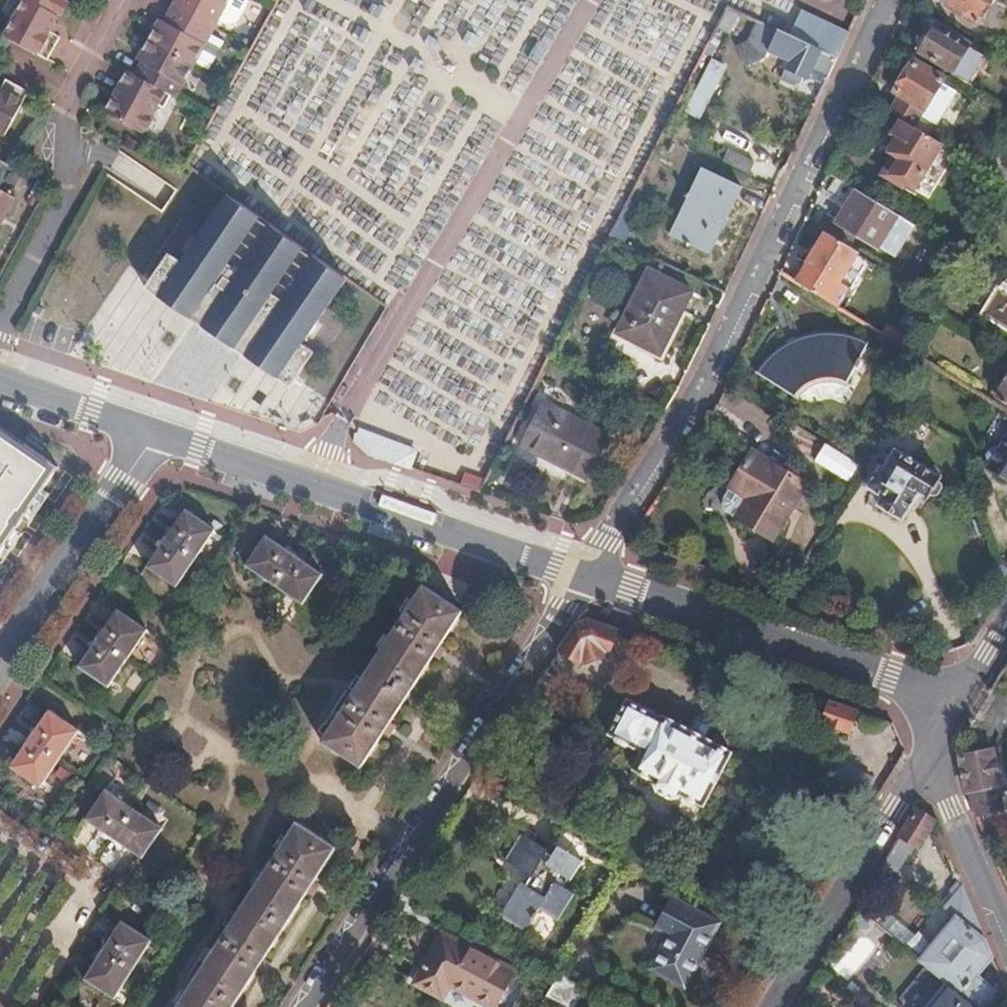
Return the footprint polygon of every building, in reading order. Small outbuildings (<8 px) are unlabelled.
[(50,32),(46,29),(51,20),(56,10),(60,13),(67,2),(65,0),(19,0),(1,33),(42,56),(55,35),(50,32)] [(212,25),(217,15),(190,0),(172,0),(170,2),(212,25)] [(217,15),(226,0),(190,0),(217,15)] [(977,22),(991,0),(941,0),(977,22)] [(149,34),(194,59),(212,25),(170,2),(163,13),(161,12),(157,19),(154,25),(149,34)] [(740,11),(728,6),(720,23),(730,28),(740,11)] [(815,46),(837,57),(849,32),(798,9),(787,33),(815,46)] [(811,69),(827,77),(837,57),(815,46),(787,33),(758,19),(749,37),(738,41),(745,62),(765,54),(768,47),(790,57),(780,77),(792,82),(800,79),(803,74),(807,76),(811,69)] [(46,29),(50,32),(56,22),(51,20),(46,29)] [(952,70),(950,73),(967,83),(983,56),(967,46),(968,43),(937,23),(931,33),(926,30),(915,47),(952,70)] [(143,43),(139,50),(138,51),(142,54),(134,66),(127,63),(105,104),(128,118),(140,125),(150,122),(154,114),(152,109),(157,101),(163,103),(171,88),(176,90),(194,59),(149,34),(143,43)] [(135,48),(139,50),(143,43),(139,41),(135,48)] [(212,69),(222,44),(212,41),(203,65),(212,69)] [(889,111),(902,119),(930,135),(956,92),(940,81),(942,77),(914,59),(894,91),(900,94),(889,111)] [(712,60),(690,105),(702,110),(724,65),(712,60)] [(24,87),(2,75),(0,79),(0,130),(24,87)] [(930,135),(902,119),(895,130),(901,134),(891,151),(895,154),(882,175),(904,188),(906,184),(915,189),(925,172),(943,144),(930,135)] [(730,149),(725,160),(748,171),(753,160),(730,149)] [(698,201),(680,237),(709,252),(741,186),(702,167),(688,195),(698,201)] [(26,194),(37,200),(46,184),(35,179),(26,194)] [(913,223),(856,189),(836,220),(893,255),(913,223)] [(9,196),(0,192),(0,213),(9,196)] [(298,346),(346,275),(255,214),(224,193),(175,264),(158,253),(147,270),(142,277),(135,288),(149,297),(151,299),(183,320),(290,392),(297,382),(299,378),(314,357),(298,346)] [(808,265),(797,283),(839,308),(864,269),(871,274),(876,266),(836,243),(825,235),(818,237),(812,245),(815,250),(806,263),(808,265)] [(789,278),(797,283),(808,265),(806,263),(801,260),(789,278)] [(650,272),(620,332),(660,352),(690,291),(650,272)] [(981,314),(1006,329),(1006,292),(998,286),(981,314)] [(887,327),(882,334),(902,346),(907,339),(887,327)] [(760,362),(752,375),(775,389),(790,398),(801,385),(808,380),(815,377),(824,376),(834,377),(847,382),(870,343),(859,338),(846,334),(827,333),(821,333),(808,334),(793,338),(782,344),(770,352),(760,362)] [(997,396),(1006,402),(1006,379),(997,396)] [(544,400),(522,443),(587,476),(609,432),(544,400)] [(703,417),(705,421),(709,423),(715,422),(718,418),(719,413),(718,410),(715,408),(712,406),(708,407),(704,410),(703,413),(703,417)] [(368,450),(374,434),(356,427),(354,433),(368,450)] [(67,463),(14,431),(0,449),(0,569),(67,463)] [(374,434),(368,450),(414,468),(420,449),(374,434)] [(1002,446),(1000,445),(991,447),(985,454),(990,467),(1006,477),(1006,438),(1002,446)] [(878,467),(867,487),(881,496),(877,504),(902,519),(918,493),(927,498),(929,495),(932,497),(937,495),(941,491),(942,487),(941,483),(939,481),(940,478),(894,450),(882,469),(878,467)] [(749,451),(716,507),(770,539),(803,483),(749,451)] [(466,473),(461,484),(480,490),(486,479),(466,473)] [(165,537),(145,567),(175,587),(195,559),(214,531),(184,509),(165,537)] [(264,537),(245,565),(274,584),(302,603),(321,575),(293,555),(264,537)] [(423,588),(323,741),(362,766),(408,697),(461,611),(423,588)] [(96,638),(78,665),(108,686),(127,659),(146,630),(116,610),(96,638)] [(575,624),(557,650),(582,665),(609,655),(618,628),(587,618),(575,624)] [(535,685),(544,690),(553,675),(545,670),(535,685)] [(527,698),(536,703),(544,690),(535,685),(527,698)] [(857,710),(806,692),(803,701),(826,709),(822,725),(849,733),(857,710)] [(527,698),(517,713),(525,719),(536,703),(527,698)] [(826,709),(803,701),(798,717),(822,725),(826,709)] [(621,703),(604,737),(631,751),(634,750),(639,752),(630,770),(655,782),(654,786),(656,792),(671,800),(677,799),(679,794),(701,805),(728,752),(656,717),(654,721),(649,718),(649,717),(621,703)] [(29,738),(9,766),(40,787),(59,758),(78,730),(48,711),(29,738)] [(991,749),(960,755),(969,798),(975,797),(974,789),(999,783),(991,749)] [(105,789),(84,818),(112,837),(141,857),(162,828),(133,808),(105,789)] [(917,809),(884,861),(898,871),(908,855),(910,856),(933,821),(917,809)] [(176,1006),(231,1006),(337,848),(298,822),(222,935),(176,1006)] [(519,885),(500,916),(526,931),(540,907),(559,918),(575,892),(565,886),(568,879),(571,880),(582,861),(557,847),(551,857),(545,854),(545,851),(520,836),(503,863),(530,878),(525,888),(519,885)] [(927,965),(947,981),(960,992),(975,975),(992,954),(962,885),(944,905),(955,916),(919,958),(927,965)] [(669,936),(652,968),(685,986),(718,925),(672,900),(656,928),(669,936)] [(100,949),(83,976),(114,996),(131,968),(149,939),(119,921),(100,949)] [(443,931),(438,939),(451,946),(455,939),(443,931)] [(451,946),(438,939),(414,981),(443,996),(451,982),(495,1006),(515,972),(455,939),(451,946)] [(947,981),(927,965),(892,1006),(893,1006),(926,1006),(947,981)] [(559,972),(544,995),(568,1006),(579,1006),(589,988),(559,972)] [(947,981),(926,1006),(979,1006),(993,990),(975,975),(960,992),(947,981)]
